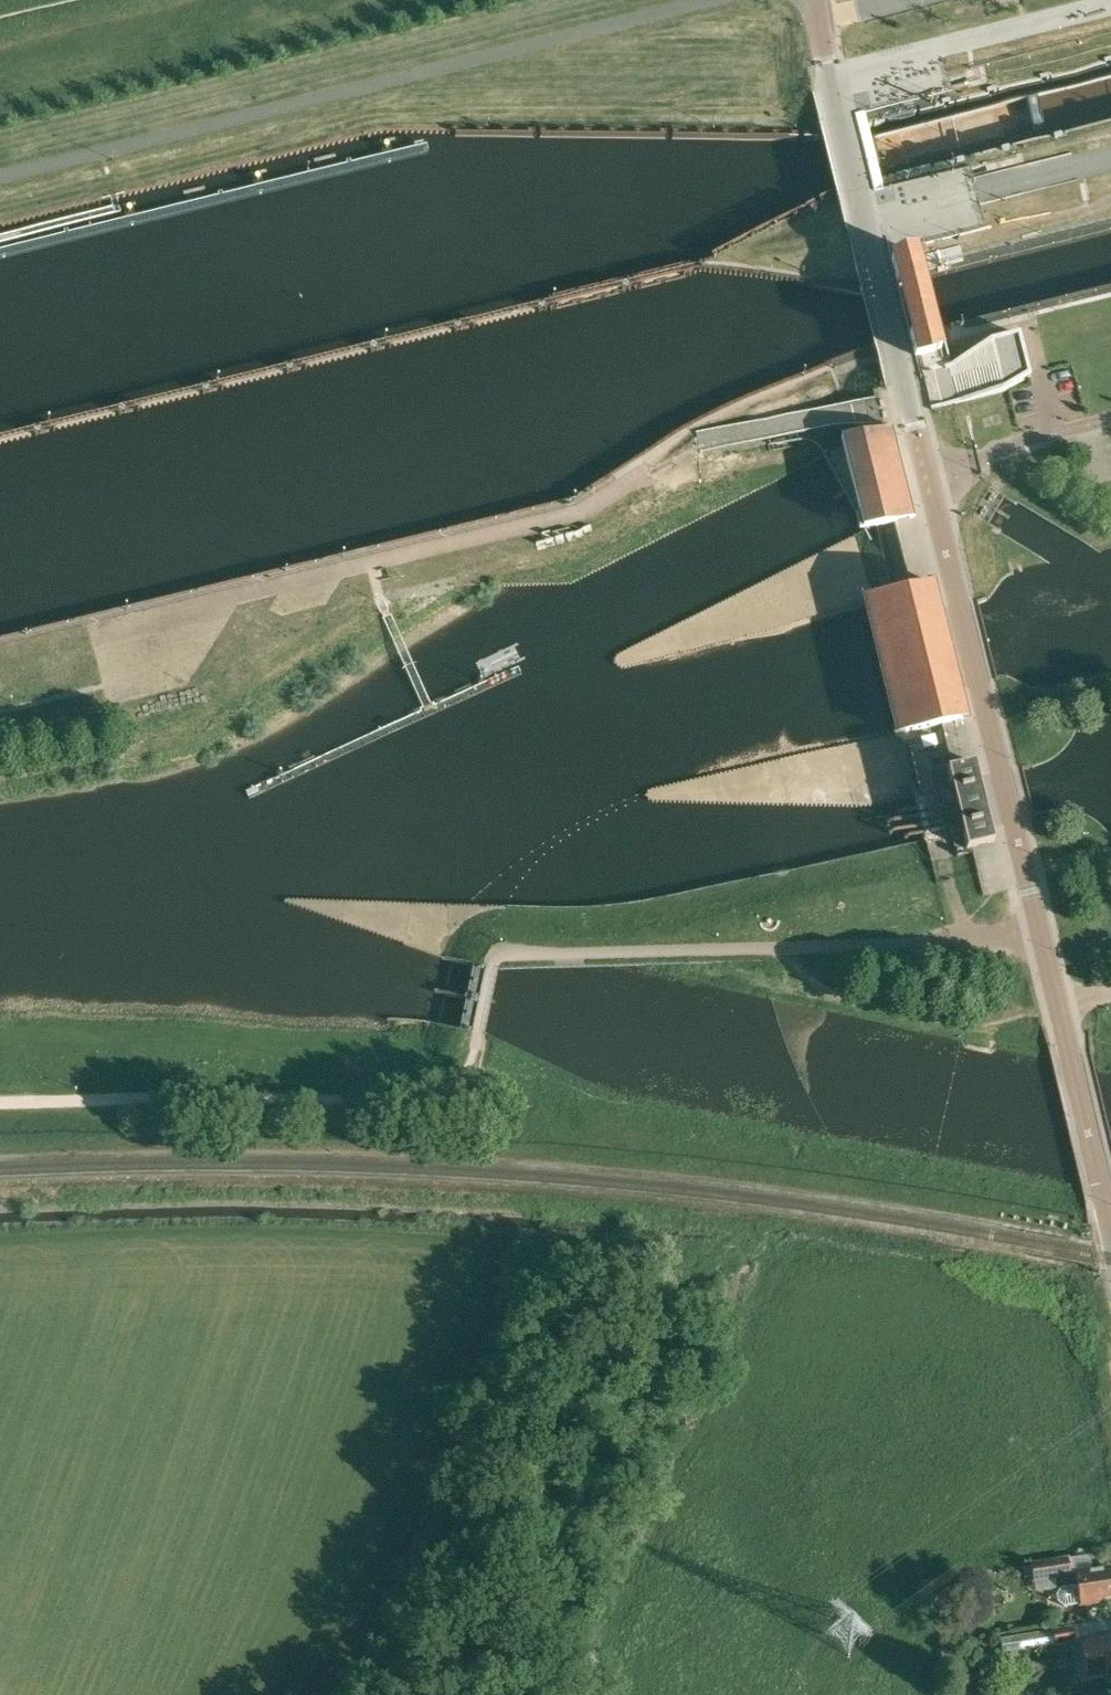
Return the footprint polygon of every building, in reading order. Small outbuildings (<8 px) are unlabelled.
[(927,364),(938,413),(995,400),(1022,384),(1011,331),(981,338),(984,351),(945,360),(918,251),(892,258),(915,356),(938,350),(941,360),(927,364)] [(841,439),(864,529),(915,516),(893,426),(841,439)] [(867,596),(901,734),(965,718),(931,580),(867,596)] [(948,768),(967,848),(995,842),(976,762),(948,768)] [(1065,1606),(1080,1604),(1099,1601),(1098,1598),(1110,1596),(1110,1567),(1071,1574),(1069,1557),(1031,1563),(1034,1582),(1062,1577),(1063,1586),(1062,1586),(1057,1593),(1058,1601),(1065,1606)] [(1072,1626),(1052,1629),(1054,1642),(1074,1639),(1072,1626)] [(1087,1677),(1106,1674),(1105,1667),(1110,1667),(1110,1636),(1082,1640),(1087,1677)]
